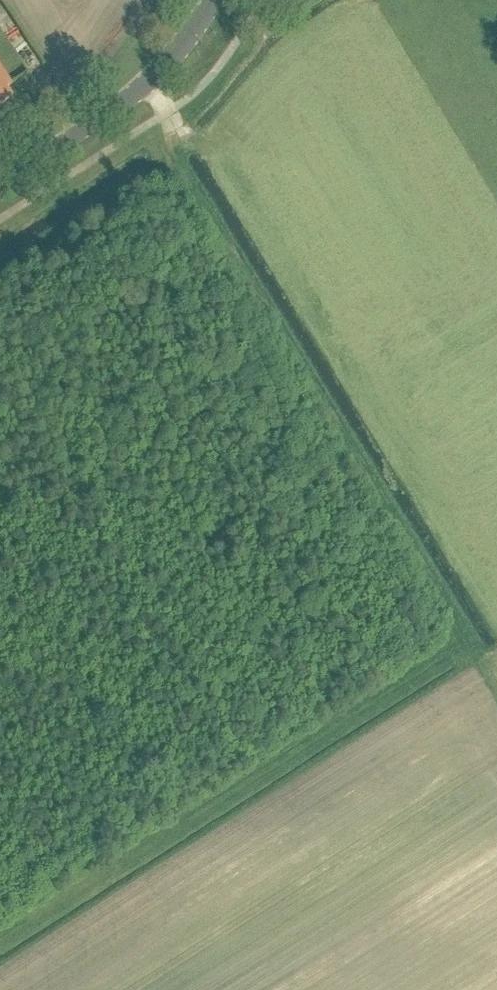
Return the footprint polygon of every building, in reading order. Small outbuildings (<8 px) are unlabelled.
[(0,67),(0,102),(10,95),(5,88),(11,84),(0,67)]
